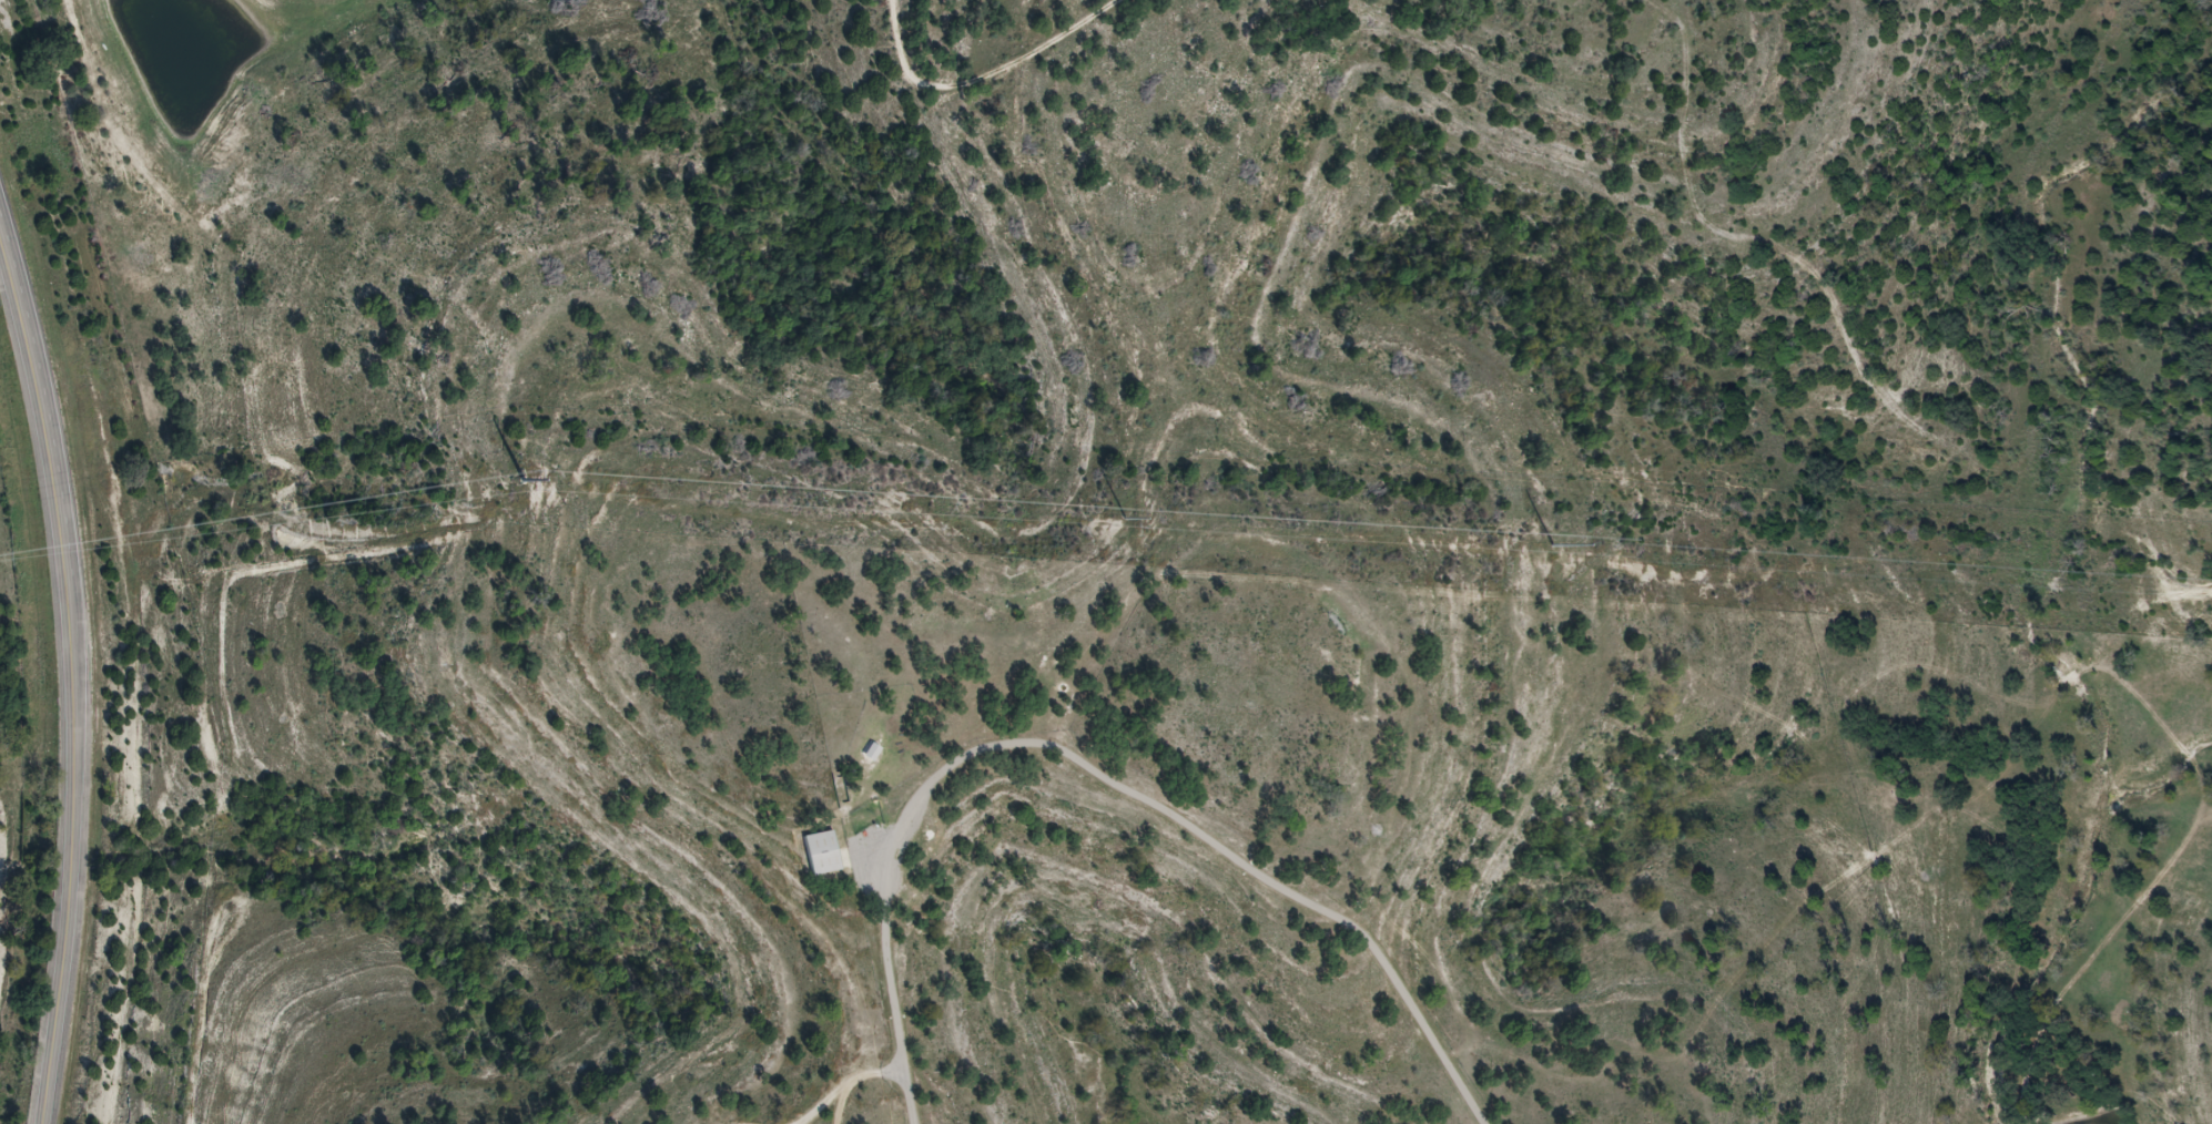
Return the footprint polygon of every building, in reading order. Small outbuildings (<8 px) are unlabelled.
[(883,749),(872,744),(866,759),(876,764),(883,749)] [(844,872),(836,832),(806,837),(813,877),(844,872)]
